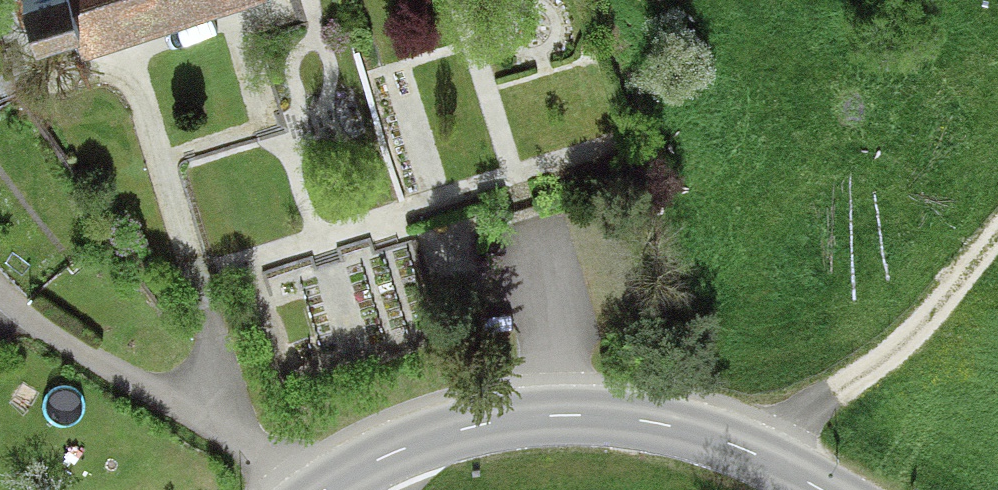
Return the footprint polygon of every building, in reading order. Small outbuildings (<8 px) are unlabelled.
[(39,25),(78,13),(91,52),(251,0),(31,0),(39,25)]
